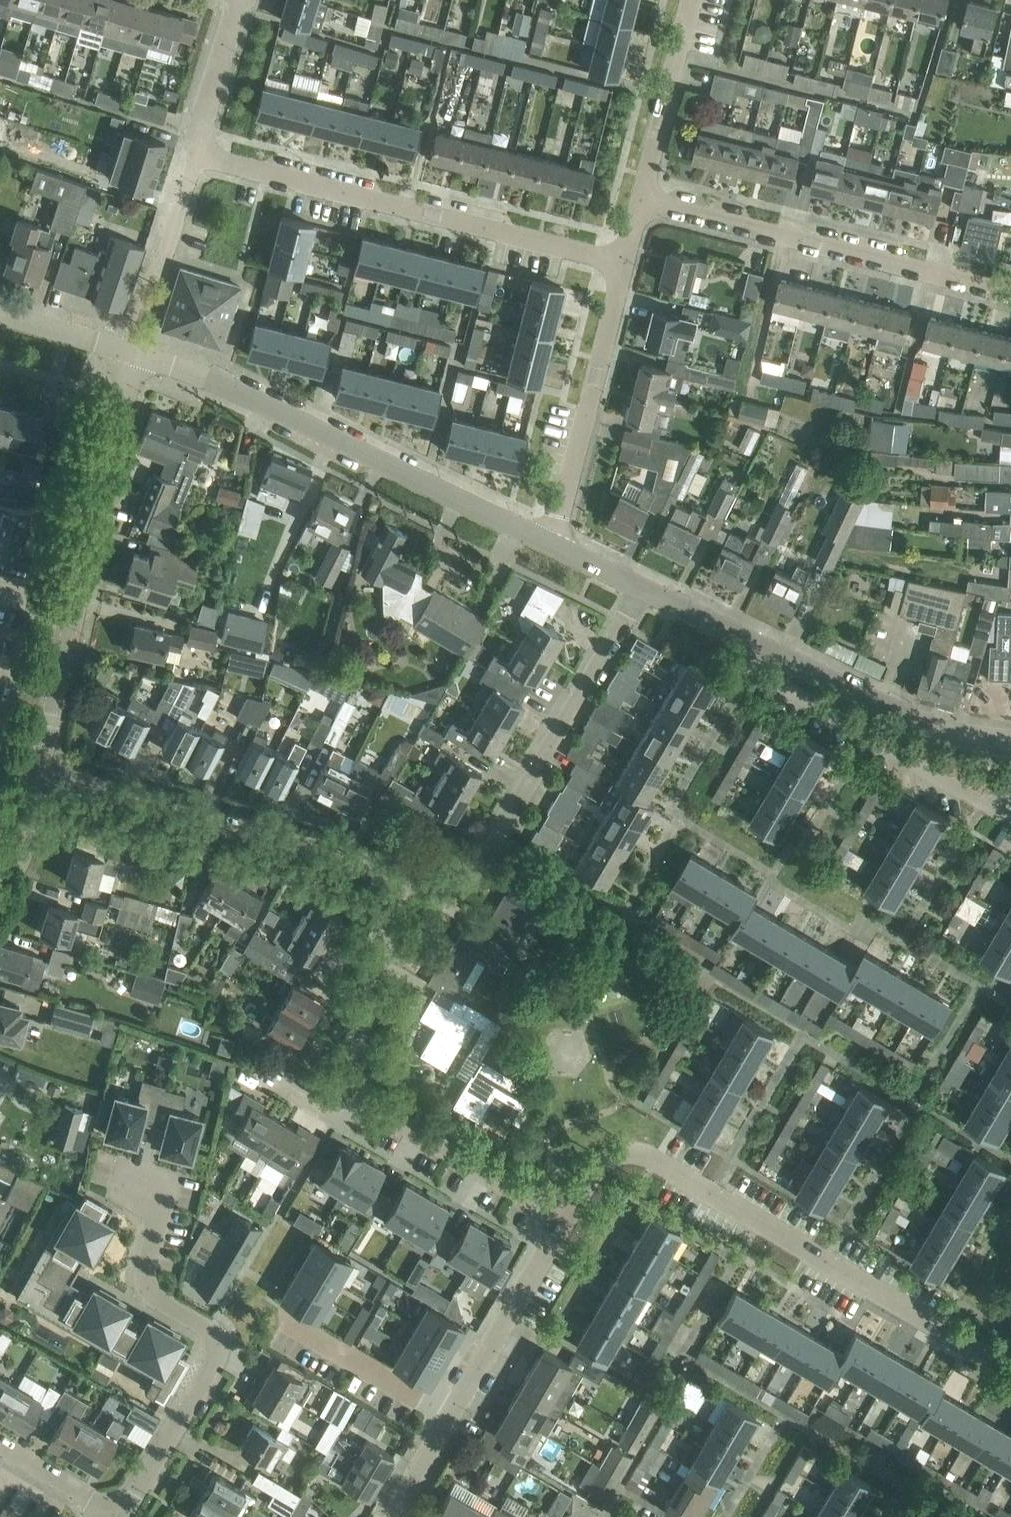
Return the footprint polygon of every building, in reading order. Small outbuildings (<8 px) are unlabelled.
[(14,0),(0,0),(0,14),(9,17),(14,0)] [(10,13),(33,20),(39,0),(14,0),(10,13)] [(33,20),(55,27),(63,0),(39,0),(33,20)] [(59,14),(55,27),(78,34),(88,0),(63,0),(59,14)] [(78,34),(76,39),(99,46),(104,27),(112,0),(88,0),(78,34)] [(122,49),(136,3),(126,0),(112,0),(104,27),(100,43),(122,49)] [(315,2),(309,0),(287,0),(281,19),(318,30),(322,17),(329,19),(333,7),(315,1),(315,2)] [(588,14),(629,25),(635,0),(591,0),(588,14)] [(835,8),(861,15),(864,2),(865,0),(837,0),(835,8)] [(864,2),(890,9),(892,0),(865,0),(864,2)] [(890,9),(916,15),(920,0),(892,0),(890,9)] [(916,15),(942,22),(948,0),(920,0),(916,15)] [(997,7),(970,0),(963,27),(976,31),(971,51),(985,55),(997,7)] [(387,5),(374,2),(370,18),(383,22),(387,5)] [(159,10),(136,3),(127,34),(122,49),(145,56),(159,10)] [(397,15),(394,27),(416,33),(419,21),(422,10),(407,6),(404,17),(397,15)] [(540,7),(535,29),(546,32),(552,10),(540,7)] [(514,9),(509,28),(527,33),(531,14),(514,9)] [(196,21),(159,10),(145,56),(146,53),(169,60),(176,36),(191,40),(196,21)] [(445,27),(419,21),(416,33),(442,39),(448,14),(445,27)] [(471,20),(448,14),(442,39),(464,45),(466,33),(468,34),(471,20)] [(629,25),(588,14),(588,15),(602,18),(596,44),(623,51),(629,25)] [(383,22),(370,18),(364,44),(377,47),(383,22)] [(305,32),(283,25),(280,37),(302,43),(305,32)] [(471,47),(493,52),(499,31),(486,28),(484,37),(474,35),(471,47)] [(546,32),(535,29),(529,50),(541,53),(546,32)] [(493,52),(521,59),(526,38),(499,31),(493,52)] [(1006,55),(993,52),(987,83),(1002,86),(1007,87),(1010,87),(1010,31),(1006,55)] [(327,39),(305,32),(302,43),(324,50),(327,39)] [(389,44),(411,49),(414,38),(391,32),(389,44)] [(434,43),(414,38),(411,49),(431,55),(434,43)] [(353,60),(356,48),(335,41),(331,52),(341,55),(338,66),(350,70),(353,60)] [(746,53),(743,65),(765,70),(768,58),(767,58),(770,47),(750,42),(748,53),(746,53)] [(427,74),(438,77),(446,46),(435,44),(427,74)] [(623,51),(596,44),(589,70),(616,77),(623,51)] [(451,47),(446,69),(456,72),(457,68),(470,72),(472,65),(480,67),(483,55),(451,47)] [(959,51),(943,47),(937,70),(953,74),(959,51)] [(378,55),(356,48),(353,60),(374,67),(378,55)] [(505,61),(483,55),(480,67),(481,67),(475,90),(490,93),(494,77),(492,76),(493,70),(502,73),(505,61)] [(790,64),(768,58),(765,70),(787,76),(790,64)] [(7,62),(4,75),(15,78),(19,66),(7,62)] [(535,68),(513,63),(510,74),(532,80),(535,68)] [(30,69),(19,66),(15,78),(26,81),(30,69)] [(557,74),(535,68),(532,80),(554,85),(557,74)] [(738,78),(716,72),(710,96),(732,102),(735,90),(738,78)] [(818,77),(796,72),(793,84),(815,89),(818,77)] [(293,73),(291,82),(316,88),(318,79),(293,73)] [(53,76),(49,88),(60,92),(64,79),(53,76)] [(586,82),(564,76),(562,86),(559,85),(557,94),(581,101),(584,92),(586,82)] [(840,83),(818,77),(815,89),(837,95),(840,83)] [(738,78),(735,90),(763,98),(766,85),(738,78)] [(75,83),(64,79),(60,92),(72,95),(75,83)] [(846,91),(868,96),(871,85),(849,79),(846,91)] [(608,87),(586,82),(584,92),(606,98),(608,87)] [(317,89),(292,83),(282,121),(308,127),(317,89)] [(789,91),(766,85),(763,98),(760,107),(773,111),(776,100),(786,102),(789,91)] [(893,90),(871,85),(868,96),(890,102),(893,90)] [(289,94),(263,87),(256,114),(282,121),(289,94)] [(98,89),(94,102),(105,105),(109,93),(98,89)] [(343,95),(318,89),(308,128),(333,134),(343,95)] [(897,92),(895,103),(917,108),(919,97),(897,92)] [(109,93),(105,105),(117,109),(121,96),(109,93)] [(368,102),(344,96),(334,134),(360,141),(367,113),(366,113),(368,102)] [(808,96),(807,102),(811,103),(802,137),(813,140),(823,100),(808,96)] [(167,109),(132,99),(128,112),(163,123),(167,109)] [(860,109),(857,119),(881,125),(883,115),(860,109)] [(393,120),(367,113),(360,141),(386,147),(393,120)] [(907,121),(883,115),(881,125),(904,131),(907,121)] [(921,116),(920,116),(914,133),(912,144),(926,148),(928,139),(915,136),(921,116)] [(705,117),(695,156),(694,158),(719,165),(727,133),(728,133),(730,123),(705,117)] [(419,126),(393,120),(386,147),(412,154),(419,126)] [(755,129),(730,123),(728,133),(727,133),(719,165),(743,171),(751,139),(752,139),(755,129)] [(118,150),(160,163),(167,139),(126,126),(118,150)] [(823,148),(828,128),(817,126),(807,164),(817,166),(812,188),(837,194),(845,162),(846,162),(848,154),(823,148)] [(462,137),(455,165),(481,171),(489,144),(491,133),(465,127),(462,137)] [(779,135),(755,129),(752,139),(751,139),(743,171),(768,177),(776,145),(779,135)] [(436,131),(434,139),(429,158),(455,165),(462,137),(436,131)] [(803,141),(779,135),(776,145),(768,177),(792,183),(803,141)] [(514,150),(489,144),(481,171),(507,178),(514,150)] [(921,171),(918,180),(917,180),(909,212),(934,219),(944,180),(960,184),(959,188),(956,187),(951,206),(958,208),(965,180),(967,170),(969,164),(972,150),(959,147),(955,161),(948,160),(945,174),(934,175),(921,171)] [(152,187),(160,163),(118,150),(111,174),(152,187)] [(540,157),(514,150),(507,178),(533,184),(540,157)] [(981,150),(972,150),(969,164),(977,166),(981,150)] [(871,161),(847,155),(846,162),(845,162),(837,194),(861,200),(869,168),(871,161)] [(566,163),(540,157),(533,184),(559,191),(566,163)] [(578,166),(566,163),(559,191),(586,197),(595,160),(580,157),(578,166)] [(446,164),(418,161),(416,178),(444,181),(446,164)] [(884,164),(872,161),(870,168),(869,168),(861,200),(885,206),(893,174),(882,171),(884,164)] [(893,174),(885,206),(909,212),(917,180),(920,171),(895,165),(893,174)] [(59,196),(50,225),(57,228),(70,232),(86,184),(37,167),(30,187),(59,196)] [(973,183),(965,180),(958,208),(978,211),(980,203),(990,206),(993,190),(988,188),(973,184),(973,183)] [(86,184),(75,218),(89,223),(101,188),(86,184)] [(313,224),(282,216),(276,241),(307,249),(313,224)] [(969,216),(961,247),(975,251),(974,253),(975,253),(989,257),(994,258),(1004,221),(969,216)] [(11,236),(15,238),(5,268),(23,274),(23,275),(27,277),(28,275),(38,279),(48,248),(50,249),(57,228),(50,225),(49,228),(17,218),(11,236)] [(146,248),(111,235),(106,251),(90,297),(125,309),(146,248)] [(386,242),(362,236),(354,267),(379,274),(386,242)] [(307,249),(276,241),(270,265),(301,273),(307,249)] [(410,248),(386,242),(379,274),(403,280),(410,248)] [(343,243),(340,256),(350,259),(354,245),(343,243)] [(90,297),(106,251),(99,249),(98,253),(75,246),(69,262),(62,259),(53,283),(90,297)] [(435,254),(410,248),(403,280),(427,286),(435,254)] [(663,282),(683,287),(690,289),(694,272),(707,276),(710,261),(698,258),(699,258),(671,251),(663,282)] [(459,261),(435,254),(427,286),(451,292),(459,261)] [(350,259),(340,257),(336,271),(347,273),(350,259)] [(483,267),(459,261),(451,292),(475,298),(483,267)] [(221,347),(240,285),(181,267),(162,328),(221,347)] [(498,271),(488,268),(482,292),(492,295),(498,271)] [(294,278),(269,271),(261,303),(267,304),(273,301),(274,294),(289,298),(294,278)] [(743,295),(758,299),(764,274),(750,271),(743,295)] [(317,283),(302,279),(299,290),(314,294),(317,283)] [(563,287),(532,279),(526,303),(557,311),(563,287)] [(775,306),(794,310),(801,312),(808,285),(781,279),(775,306)] [(343,289),(317,283),(314,294),(340,300),(343,289)] [(834,292),(808,285),(801,312),(826,319),(823,332),(834,292)] [(492,295),(482,292),(478,307),(489,310),(492,295)] [(859,298),(834,292),(823,332),(849,339),(852,325),(853,325),(859,298)] [(415,304),(397,300),(394,313),(391,324),(416,330),(424,298),(417,296),(415,304)] [(424,298),(416,330),(440,336),(442,325),(429,322),(431,314),(420,311),(424,298)] [(885,305),(859,298),(853,325),(878,332),(885,305)] [(367,318),(370,307),(346,301),(343,312),(367,318)] [(557,311),(526,303),(519,327),(551,335),(557,311)] [(742,305),(739,317),(751,320),(754,308),(742,305)] [(912,312),(885,305),(878,332),(905,338),(912,312)] [(391,324),(394,313),(370,307),(367,318),(391,324)] [(694,332),(697,319),(656,309),(649,340),(672,346),(670,357),(686,361),(689,349),(683,348),(687,330),(694,332)] [(714,311),(710,328),(747,338),(751,320),(739,317),(714,311)] [(931,316),(926,335),(924,344),(950,350),(957,323),(931,316)] [(344,328),(375,336),(378,326),(346,317),(344,328)] [(280,328),(255,322),(248,353),(272,359),(280,328)] [(983,329),(957,323),(950,350),(976,357),(983,329)] [(456,329),(442,325),(440,336),(453,340),(456,329)] [(484,328),(473,325),(469,340),(480,343),(484,328)] [(551,335),(519,327),(513,351),(545,359),(551,335)] [(304,334),(280,328),(272,359),(296,365),(304,334)] [(402,332),(388,328),(385,338),(400,342),(402,332)] [(1009,336),(983,329),(976,357),(1002,363),(1009,336)] [(417,336),(402,332),(400,342),(414,346),(417,336)] [(328,340),(304,334),(296,365),(321,371),(328,340)] [(1009,336),(1002,363),(1010,365),(1010,336),(1009,336)] [(451,344),(427,338),(424,348),(448,355),(451,344)] [(480,343),(469,340),(463,364),(474,367),(480,343)] [(545,359),(513,351),(507,376),(538,384),(545,359)] [(689,362),(686,361),(670,357),(669,358),(688,363),(685,374),(685,376),(706,381),(706,382),(734,389),(735,387),(734,386),(736,376),(718,371),(688,364),(689,362)] [(910,375),(902,411),(936,415),(937,403),(936,403),(922,402),(914,401),(914,398),(918,399),(924,378),(928,363),(916,360),(912,375),(910,375)] [(643,363),(636,390),(658,396),(675,400),(678,388),(682,389),(685,376),(685,374),(643,363)] [(343,364),(340,376),(335,395),(359,402),(367,370),(343,364)] [(764,368),(761,380),(782,386),(785,374),(764,368)] [(470,372),(458,369),(455,382),(467,385),(470,372)] [(391,377),(367,370),(359,402),(383,408),(391,377)] [(808,380),(785,374),(782,386),(805,392),(808,380)] [(415,383),(391,377),(383,408),(407,414),(415,383)] [(513,382),(498,379),(495,389),(510,393),(506,408),(513,382)] [(527,386),(513,382),(506,408),(518,411),(522,396),(524,396),(527,386)] [(439,389),(415,383),(407,414),(431,420),(439,389)] [(812,395),(811,399),(833,405),(835,394),(813,388),(812,395)] [(698,406),(658,396),(636,390),(629,418),(652,423),(649,435),(692,446),(693,446),(696,433),(672,427),(675,413),(695,418),(698,406)] [(784,392),(774,390),(769,406),(743,400),(739,415),(776,424),(784,392)] [(835,394),(833,405),(855,410),(856,405),(856,404),(857,399),(835,394)] [(885,400),(863,394),(860,405),(882,411),(885,400)] [(4,442),(12,408),(0,406),(0,441),(4,442)] [(42,415),(12,408),(4,442),(34,448),(42,415)] [(169,433),(174,418),(152,409),(140,440),(181,456),(183,450),(182,450),(186,440),(169,433)] [(940,410),(939,421),(959,423),(962,412),(940,410)] [(995,410),(993,421),(1010,423),(1010,412),(995,410)] [(985,414),(962,412),(959,423),(984,426),(985,414)] [(874,417),(870,446),(891,449),(895,420),(874,417)] [(209,431),(174,418),(169,433),(186,440),(182,450),(183,450),(181,456),(172,480),(176,481),(169,501),(180,506),(189,486),(194,472),(193,469),(187,466),(192,455),(199,458),(200,457),(212,461),(216,460),(220,448),(218,444),(206,439),(209,431)] [(444,449),(469,455),(477,424),(452,418),(444,449)] [(501,430),(477,424),(469,455),(493,461),(501,430)] [(752,449),(760,432),(749,427),(741,444),(752,449)] [(619,458),(658,468),(653,490),(667,497),(692,446),(649,435),(626,429),(622,443),(623,443),(619,458)] [(982,429),(981,439),(1001,442),(1010,444),(1010,433),(982,429)] [(525,436),(501,430),(493,461),(517,467),(525,436)] [(699,495),(708,474),(697,469),(704,453),(692,449),(677,487),(699,495)] [(929,457),(871,450),(870,461),(898,465),(898,462),(928,465),(929,457)] [(274,453),(267,471),(258,494),(278,502),(281,493),(298,500),(310,467),(274,453)] [(955,466),(1010,469),(1010,456),(1000,456),(1000,462),(956,460),(955,466)] [(25,460),(19,483),(35,487),(40,463),(25,460)] [(801,490),(798,489),(808,468),(799,463),(782,500),(794,506),(801,490)] [(936,471),(955,472),(955,478),(1010,481),(1010,469),(955,466),(937,465),(936,471)] [(172,480),(153,472),(134,520),(169,534),(180,506),(169,501),(176,481),(172,480)] [(724,477),(709,509),(711,510),(725,517),(741,485),(724,477)] [(922,484),(920,504),(931,504),(931,505),(956,508),(957,493),(949,493),(950,485),(932,484),(922,484)] [(653,490),(644,486),(636,501),(622,494),(610,520),(637,533),(649,507),(660,512),(667,497),(653,490)] [(987,509),(1010,511),(1010,509),(1010,490),(988,489),(987,509)] [(324,492),(315,510),(308,523),(337,537),(352,506),(324,492)] [(844,540),(854,520),(862,503),(842,492),(823,530),(829,533),(816,560),(831,567),(844,540)] [(267,502),(246,495),(242,512),(262,518),(267,502)] [(768,527),(764,536),(765,536),(779,543),(780,544),(781,542),(792,521),(798,508),(794,506),(782,500),(778,507),(768,527)] [(658,543),(688,558),(700,532),(709,514),(706,513),(692,506),(691,508),(679,501),(658,543)] [(24,535),(30,509),(10,505),(0,502),(0,530),(24,535)] [(943,518),(942,532),(992,537),(994,522),(963,518),(963,521),(943,518)] [(877,523),(854,520),(844,540),(846,541),(845,542),(872,546),(875,523),(877,523)] [(407,534),(385,523),(362,570),(383,581),(384,612),(387,617),(397,617),(401,613),(415,622),(432,592),(420,585),(421,573),(415,568),(396,558),(407,534)] [(239,529),(228,579),(240,582),(252,532),(239,529)] [(18,561),(24,535),(0,530),(0,557),(18,561)] [(754,559),(763,541),(755,537),(746,532),(744,537),(731,531),(712,570),(742,584),(754,559)] [(350,550),(334,542),(316,578),(332,586),(350,550)] [(197,557),(160,545),(156,558),(150,558),(134,553),(124,587),(164,599),(173,570),(191,576),(197,557)] [(990,562),(1008,565),(1008,566),(1010,566),(1010,555),(1009,555),(1001,555),(998,558),(990,557),(990,562)] [(777,568),(773,577),(764,595),(793,609),(813,569),(800,563),(794,576),(777,568)] [(967,589),(969,589),(976,591),(986,594),(989,594),(1003,597),(1010,599),(1010,590),(1010,566),(1008,566),(1007,584),(989,581),(969,578),(967,589)] [(968,590),(891,574),(888,586),(895,587),(890,608),(901,610),(900,613),(958,628),(966,598),(968,590)] [(525,630),(519,640),(549,658),(563,635),(541,623),(549,610),(552,612),(563,595),(538,582),(518,617),(522,628),(525,630)] [(968,590),(966,598),(969,599),(972,597),(975,595),(976,593),(976,591),(969,589),(968,590)] [(486,620),(434,590),(415,622),(414,624),(465,655),(486,620)] [(986,594),(970,653),(983,656),(1000,597),(989,594),(986,594)] [(1001,603),(1010,605),(1010,599),(1003,597),(1001,603)] [(262,649),(266,621),(228,612),(222,639),(262,649)] [(997,644),(991,644),(989,679),(1010,680),(1010,612),(999,612),(997,644)] [(917,695),(937,701),(950,655),(958,628),(938,623),(917,695)] [(136,624),(130,651),(161,658),(162,654),(177,658),(183,635),(136,624)] [(190,625),(186,642),(212,647),(213,645),(211,645),(214,629),(190,625)] [(657,648),(637,636),(630,647),(632,648),(627,657),(642,666),(648,656),(651,658),(657,648)] [(827,639),(823,648),(877,674),(881,666),(873,663),(874,661),(859,654),(860,651),(836,640),(835,642),(827,639)] [(486,666),(508,679),(519,686),(526,674),(536,680),(549,658),(519,640),(508,660),(494,652),(486,666)] [(231,649),(227,666),(239,669),(243,652),(231,649)] [(971,661),(958,658),(950,655),(937,701),(957,707),(971,661)] [(642,666),(627,657),(621,666),(620,665),(614,675),(634,687),(640,677),(637,675),(642,666)] [(102,662),(100,667),(92,682),(103,687),(113,668),(102,662)] [(716,682),(685,664),(673,684),(704,702),(716,682)] [(508,679),(486,666),(479,678),(493,686),(480,708),(510,726),(522,704),(501,691),(508,679)] [(634,687),(614,675),(607,686),(609,687),(603,696),(619,705),(623,699),(632,704),(640,691),(634,688),(634,687)] [(183,681),(173,700),(184,705),(195,683),(183,681)] [(704,702),(673,684),(662,704),(692,722),(704,702)] [(208,689),(200,714),(208,717),(216,692),(208,689)] [(87,727),(110,738),(126,707),(115,701),(117,695),(106,690),(87,727)] [(403,691),(393,705),(418,724),(429,710),(403,691)] [(127,707),(126,707),(110,738),(134,751),(154,712),(147,709),(149,705),(133,693),(127,707)] [(259,699),(246,695),(236,715),(247,722),(248,719),(259,699)] [(619,705),(603,696),(598,705),(597,704),(590,715),(620,732),(626,722),(613,715),(619,705)] [(344,698),(335,716),(331,723),(320,717),(309,739),(320,745),(324,738),(344,699),(344,698)] [(271,702),(259,699),(248,719),(259,725),(271,702)] [(355,704),(344,699),(324,738),(335,744),(355,704)] [(692,722),(662,704),(650,724),(680,742),(692,722)] [(510,726),(480,708),(468,729),(454,721),(445,735),(480,756),(487,744),(496,749),(510,726)] [(181,710),(171,730),(162,748),(185,760),(201,728),(189,722),(192,715),(181,710)] [(772,715),(764,710),(751,732),(759,737),(772,715)] [(620,732),(590,715),(584,726),(585,727),(580,736),(596,745),(601,736),(604,738),(610,727),(620,733),(620,732)] [(445,735),(424,723),(418,734),(438,747),(445,735)] [(680,742),(650,724),(639,743),(669,761),(680,742)] [(212,733),(201,728),(185,760),(208,772),(228,733),(215,727),(212,733)] [(256,731),(252,738),(237,769),(260,781),(276,750),(263,743),(267,736),(256,731)] [(759,737),(751,732),(738,754),(746,758),(759,737)] [(831,750),(804,734),(791,755),(818,772),(831,750)] [(596,745),(580,736),(575,745),(573,744),(567,754),(579,762),(598,773),(604,763),(590,754),(596,745)] [(276,750),(260,781),(283,793),(306,746),(294,740),(287,755),(276,750)] [(669,761),(639,743),(627,763),(657,781),(669,761)] [(346,753),(333,746),(311,790),(335,802),(356,759),(346,753)] [(356,759),(335,802),(358,814),(370,789),(380,793),(391,772),(395,774),(406,752),(395,747),(386,764),(383,763),(379,771),(356,759)] [(446,765),(439,777),(469,794),(482,773),(439,748),(434,758),(446,765)] [(733,780),(746,758),(738,754),(726,775),(733,780)] [(818,772),(791,755),(778,777),(806,793),(818,772)] [(598,773),(579,762),(567,782),(582,791),(588,782),(591,784),(598,773)] [(657,781),(627,763),(615,783),(622,787),(645,801),(646,800),(657,781)] [(733,780),(726,775),(712,798),(720,802),(733,780)] [(469,794),(439,777),(431,790),(420,783),(413,793),(455,818),(469,794)] [(806,793),(778,777),(765,798),(793,815),(806,793)] [(887,783),(879,778),(866,800),(874,804),(887,783)] [(390,782),(384,792),(405,804),(411,794),(390,782)] [(582,791),(567,782),(562,791),(560,790),(554,801),(574,813),(581,802),(577,800),(582,791)] [(645,801),(622,787),(611,807),(641,825),(653,805),(646,800),(645,801)] [(893,802),(906,808),(911,797),(899,791),(893,802)] [(793,815),(765,798),(752,820),(780,837),(793,815)] [(874,804),(866,800),(853,821),(861,826),(874,804)] [(574,813),(554,801),(547,811),(549,812),(544,821),(563,833),(574,813)] [(946,818),(919,801),(906,823),(934,840),(946,818)] [(641,825),(611,807),(599,827),(629,845),(641,825)] [(563,833),(544,821),(538,830),(537,829),(530,840),(551,853),(563,833)] [(861,826),(853,821),(847,833),(841,843),(848,847),(861,826)] [(934,840),(906,823),(893,845),(921,861),(934,840)] [(587,847),(617,865),(629,845),(599,827),(587,847)] [(66,880),(85,885),(94,888),(95,886),(110,890),(118,863),(142,870),(147,851),(112,841),(107,859),(74,850),(66,880)] [(848,847),(841,843),(835,854),(847,862),(854,851),(848,848),(848,847)] [(921,861),(893,845),(880,866),(908,883),(921,861)] [(1002,850),(994,846),(982,868),(989,872),(1002,850)] [(587,847),(575,867),(606,885),(617,865),(587,847)] [(714,867),(692,854),(676,882),(697,895),(714,867)] [(908,883),(880,866),(868,888),(895,905),(908,883)] [(735,880),(714,867),(697,895),(719,908),(735,880)] [(989,872),(982,868),(975,880),(969,890),(976,894),(982,884),(989,872)] [(217,869),(206,886),(192,911),(202,917),(209,905),(222,912),(239,883),(217,869)] [(555,901),(515,878),(503,899),(501,898),(487,922),(486,921),(478,933),(524,961),(529,953),(517,946),(520,941),(511,936),(527,908),(545,918),(555,901)] [(757,893),(735,880),(719,908),(740,920),(738,924),(757,893)] [(262,896),(239,883),(222,912),(233,918),(225,931),(237,938),(262,896)] [(976,894),(969,890),(956,911),(964,916),(964,915),(975,922),(987,900),(976,894)] [(123,896),(112,893),(109,903),(120,906),(176,923),(179,911),(124,893),(123,896)] [(299,893),(293,904),(305,911),(298,923),(328,940),(341,917),(299,893)] [(758,893),(757,893),(738,924),(734,931),(755,944),(772,916),(751,904),(758,893)] [(49,905),(40,932),(59,938),(68,941),(69,941),(73,926),(98,934),(107,906),(105,905),(86,900),(81,915),(49,905)] [(120,906),(115,920),(149,931),(152,922),(154,917),(120,906)] [(190,914),(179,911),(176,923),(173,935),(185,937),(190,914)] [(964,916),(956,911),(950,922),(957,927),(964,916)] [(1009,913),(996,935),(1010,944),(1010,915),(1009,913)] [(679,927),(657,914),(652,921),(674,934),(679,927)] [(794,929),(772,916),(755,944),(777,957),(794,929)] [(328,940),(298,923),(292,933),(280,926),(273,938),(315,962),(328,940)] [(429,981),(462,1000),(468,989),(459,984),(475,958),(491,967),(502,948),(478,933),(462,923),(429,981)] [(690,934),(679,927),(674,934),(695,947),(700,940),(690,934)] [(815,941),(794,929),(777,957),(798,969),(815,941)] [(275,944),(254,931),(248,942),(269,954),(275,944)] [(1010,973),(1010,972),(1010,944),(996,935),(983,957),(1010,973)] [(722,952),(700,940),(695,947),(711,956),(717,960),(722,952)] [(836,954),(815,941),(798,969),(820,982),(836,954)] [(248,942),(243,950),(242,951),(263,964),(269,954),(248,942)] [(0,943),(0,972),(24,979),(22,985),(37,990),(47,959),(31,955),(32,953),(0,943)] [(232,944),(220,965),(230,971),(242,951),(243,950),(232,944)] [(76,954),(53,948),(47,971),(63,976),(66,964),(72,966),(76,954)] [(857,967),(836,954),(820,982),(841,995),(866,953),(865,953),(857,967)] [(888,966),(866,953),(841,995),(842,995),(850,981),(871,993),(888,966)] [(737,975),(715,963),(711,970),(732,983),(737,975)] [(166,965),(165,970),(163,978),(179,983),(187,971),(166,965)] [(909,978),(888,966),(871,993),(893,1006),(909,978)] [(165,980),(137,971),(129,993),(157,1003),(165,980)] [(758,988),(737,975),(732,983),(754,996),(758,988)] [(285,992),(278,1003),(309,1021),(322,999),(285,977),(278,987),(285,992)] [(914,1019),(930,991),(909,978),(893,1006),(914,1019)] [(170,982),(168,989),(177,992),(179,985),(170,982)] [(780,1001),(758,988),(754,996),(775,1008),(780,1001)] [(428,996),(419,991),(408,1010),(417,1015),(428,996)] [(936,1032),(953,1004),(931,991),(914,1019),(936,1032)] [(715,998),(707,994),(694,1015),(702,1020),(715,998)] [(420,1053),(445,1068),(460,1043),(458,1042),(470,1021),(482,1028),(489,1017),(457,998),(450,1009),(431,997),(420,1017),(436,1026),(420,1053)] [(6,1042),(7,1036),(20,1039),(27,1012),(22,1011),(24,1004),(0,998),(0,1041),(6,1042)] [(801,1013),(780,1001),(775,1008),(797,1021),(801,1013)] [(95,1013),(56,1002),(50,1023),(88,1034),(95,1013)] [(309,1021),(278,1003),(271,1014),(267,1011),(260,1023),(296,1044),(309,1021)] [(823,1026),(801,1013),(797,1021),(818,1034),(823,1026)] [(831,1013),(827,1021),(848,1033),(852,1025),(831,1013)] [(982,1014),(976,1025),(970,1035),(978,1040),(990,1019),(982,1014)] [(702,1020),(694,1015),(687,1027),(695,1032),(702,1020)] [(492,1019),(489,1017),(482,1028),(468,1052),(482,1060),(470,1080),(468,1079),(453,1105),(478,1119),(494,1092),(521,1108),(532,1088),(481,1058),(501,1023),(493,1018),(492,1019)] [(774,1033),(747,1017),(734,1039),(761,1055),(774,1033)] [(853,1026),(852,1025),(848,1033),(869,1045),(874,1038),(872,1037),(876,1030),(857,1019),(853,1026)] [(244,1021),(239,1032),(240,1033),(241,1033),(261,1044),(267,1034),(244,1021)] [(978,1040),(970,1035),(957,1057),(965,1061),(978,1040)] [(689,1042),(681,1037),(669,1058),(676,1063),(689,1042)] [(761,1055),(734,1039),(721,1060),(749,1077),(761,1055)] [(917,1063),(895,1051),(891,1058),(913,1071),(917,1063)] [(1006,1056),(993,1078),(1010,1089),(1010,1060),(1006,1056)] [(965,1061),(957,1057),(944,1078),(952,1083),(952,1082),(958,1086),(971,1065),(965,1062),(965,1061)] [(676,1063),(669,1058),(656,1080),(664,1084),(676,1063)] [(749,1077),(721,1060),(708,1082),(736,1098),(749,1077)] [(830,1066),(822,1062),(809,1083),(817,1088),(877,1123),(890,1101),(862,1085),(856,1096),(850,1093),(847,1097),(821,1081),(830,1066)] [(48,1076),(18,1064),(13,1077),(44,1088),(48,1076)] [(952,1083),(944,1078),(938,1089),(946,1093),(952,1083)] [(993,1078),(980,1099),(1010,1118),(1010,1089),(993,1078)] [(155,1121),(165,1085),(142,1079),(136,1101),(116,1095),(105,1135),(120,1139),(119,1143),(131,1146),(132,1142),(135,1143),(142,1117),(155,1121)] [(664,1084),(656,1080),(643,1102),(651,1106),(664,1084)] [(736,1098),(708,1082),(696,1103),(723,1120),(736,1098)] [(797,1105),(804,1110),(817,1088),(809,1083),(797,1105)] [(51,1084),(48,1092),(57,1095),(60,1087),(51,1084)] [(165,1088),(155,1121),(167,1124),(160,1149),(164,1150),(163,1154),(174,1157),(175,1153),(191,1158),(201,1118),(181,1113),(186,1094),(165,1088)] [(243,1092),(233,1109),(229,1117),(239,1123),(234,1131),(252,1142),(268,1114),(261,1109),(264,1104),(243,1092)] [(980,1099),(967,1121),(998,1140),(1010,1119),(1010,1118),(980,1099)] [(723,1120),(696,1103),(683,1125),(710,1142),(723,1120)] [(849,1108),(839,1103),(827,1123),(864,1145),(876,1124),(849,1108)] [(64,1104),(52,1141),(72,1147),(84,1110),(64,1104)] [(804,1110),(797,1105),(790,1116),(784,1127),(792,1131),(804,1110)] [(270,1152),(286,1124),(268,1114),(252,1142),(253,1142),(248,1150),(256,1156),(259,1151),(267,1157),(270,1152)] [(295,1176),(319,1137),(298,1124),(295,1129),(286,1124),(270,1152),(267,1157),(265,1160),(283,1171),(284,1169),(295,1176)] [(792,1131),(784,1127),(778,1138),(772,1148),(779,1153),(785,1142),(792,1131)] [(864,1145),(836,1129),(824,1149),(852,1165),(864,1145)] [(953,1139),(938,1130),(925,1151),(947,1164),(953,1154),(946,1151),(953,1139)] [(320,1154),(309,1172),(321,1180),(318,1184),(339,1196),(363,1156),(342,1144),(332,1161),(320,1154)] [(779,1153),(772,1148),(759,1170),(766,1174),(773,1163),(779,1153)] [(851,1166),(824,1150),(815,1164),(802,1157),(798,1164),(839,1188),(851,1166)] [(947,1164),(925,1151),(912,1173),(920,1177),(932,1157),(946,1165),(947,1164)] [(964,1175),(992,1191),(1005,1169),(977,1153),(964,1175)] [(363,1156),(339,1196),(372,1215),(374,1211),(373,1211),(384,1192),(373,1186),(383,1168),(363,1156)] [(13,1182),(5,1197),(30,1209),(43,1182),(0,1162),(0,1176),(13,1182)] [(838,1188),(811,1172),(798,1193),(826,1210),(838,1188)] [(920,1177),(912,1173),(905,1184),(913,1189),(920,1177)] [(992,1191),(964,1175),(952,1196),(979,1213),(992,1191)] [(384,1192),(373,1211),(374,1211),(405,1230),(426,1194),(406,1181),(396,1199),(384,1192)] [(223,1190),(219,1197),(237,1207),(241,1201),(223,1190)] [(33,1266),(15,1296),(33,1306),(37,1299),(75,1320),(74,1321),(83,1327),(80,1331),(79,1331),(78,1332),(98,1343),(98,1342),(98,1341),(100,1336),(109,1342),(110,1340),(129,1351),(128,1352),(155,1368),(144,1387),(163,1397),(190,1349),(180,1344),(183,1338),(178,1335),(179,1333),(154,1319),(153,1321),(148,1318),(145,1323),(126,1313),(129,1307),(124,1304),(125,1302),(100,1288),(99,1290),(94,1287),(91,1293),(71,1281),(79,1267),(86,1255),(91,1258),(94,1253),(96,1254),(110,1230),(109,1228),(112,1223),(106,1220),(112,1210),(84,1194),(78,1204),(77,1203),(72,1212),(67,1209),(66,1208),(55,1227),(56,1228),(57,1227),(62,1229),(56,1239),(58,1239),(40,1270),(33,1266)] [(426,1194),(405,1230),(424,1241),(422,1245),(435,1253),(437,1249),(437,1248),(448,1230),(437,1223),(447,1206),(426,1194)] [(271,1196),(261,1213),(270,1218),(280,1202),(271,1196)] [(979,1213),(952,1196),(939,1218),(967,1234),(979,1213)] [(901,1209),(893,1205),(887,1216),(894,1220),(901,1209)] [(680,1230),(652,1214),(640,1236),(667,1252),(680,1230)] [(260,1228),(238,1215),(226,1237),(204,1225),(196,1238),(240,1263),(260,1228)] [(894,1220),(887,1216),(880,1227),(888,1231),(894,1220)] [(967,1234),(939,1218),(926,1239),(954,1256),(967,1234)] [(448,1230),(437,1248),(449,1255),(446,1259),(466,1271),(490,1231),(470,1219),(459,1237),(448,1230)] [(313,1220),(307,1231),(312,1234),(316,1236),(322,1225),(313,1220)] [(353,1222),(347,1233),(356,1239),(363,1228),(353,1222)] [(490,1231),(466,1271),(487,1284),(489,1279),(502,1287),(513,1268),(500,1261),(511,1243),(508,1242),(510,1238),(495,1229),(492,1233),(490,1231)] [(667,1252),(640,1236),(627,1257),(655,1274),(667,1252)] [(240,1263),(196,1238),(188,1252),(210,1265),(198,1286),(219,1299),(240,1263)] [(315,1239),(303,1259),(339,1280),(351,1261),(315,1239)] [(954,1256),(926,1239),(913,1261),(941,1278),(954,1256)] [(720,1254),(712,1250),(699,1271),(707,1276),(720,1254)] [(655,1274),(627,1257),(614,1279),(642,1295),(655,1274)] [(303,1259),(292,1277),(328,1299),(339,1280),(303,1259)] [(413,1271),(406,1282),(414,1287),(421,1276),(413,1271)] [(707,1276),(699,1271),(687,1293),(694,1297),(707,1276)] [(378,1274),(372,1285),(379,1289),(380,1287),(385,1278),(378,1274)] [(292,1277),(281,1297),(317,1318),(328,1299),(292,1277)] [(642,1295),(614,1279),(602,1301),(630,1317),(642,1295)] [(391,1281),(385,1292),(393,1296),(399,1286),(391,1281)] [(427,1287),(421,1298),(443,1311),(449,1300),(427,1287)] [(757,1303),(735,1290),(719,1318),(741,1331),(757,1303)] [(694,1297),(687,1293),(674,1314),(682,1319),(688,1308),(694,1297)] [(630,1317),(602,1301),(589,1322),(617,1338),(626,1343),(638,1322),(630,1317)] [(778,1316),(757,1303),(741,1331),(742,1332),(736,1342),(756,1354),(778,1316)] [(363,1305),(357,1316),(364,1320),(370,1309),(363,1305)] [(427,1306),(416,1325),(452,1346),(463,1327),(427,1306)] [(682,1319),(674,1314),(663,1308),(651,1329),(669,1340),(682,1319)] [(369,1323),(376,1327),(382,1317),(375,1312),(369,1323)] [(357,1316),(351,1326),(358,1330),(364,1320),(357,1316)] [(800,1329),(778,1316),(756,1354),(757,1354),(763,1344),(784,1356),(800,1329)] [(617,1338),(589,1322),(576,1344),(604,1360),(617,1338)] [(369,1323),(363,1333),(370,1337),(376,1327),(369,1323)] [(416,1325),(405,1344),(441,1365),(452,1346),(416,1325)] [(669,1340),(651,1329),(661,1336),(649,1357),(657,1362),(669,1340)] [(821,1341),(800,1329),(784,1356),(805,1369),(821,1341)] [(837,1364),(858,1377),(877,1346),(855,1333),(843,1354),(837,1364)] [(837,1364),(843,1354),(821,1341),(805,1369),(826,1382),(837,1364)] [(405,1344),(393,1363),(429,1384),(441,1365),(405,1344)] [(898,1358),(877,1346),(858,1377),(879,1390),(898,1358)] [(543,1348),(531,1369),(571,1393),(583,1372),(599,1381),(605,1370),(574,1353),(568,1363),(543,1348)] [(722,1363),(700,1351),(695,1358),(717,1371),(722,1363)] [(287,1361),(273,1353),(263,1369),(269,1372),(264,1380),(291,1397),(291,1396),(302,1403),(316,1379),(306,1372),(302,1379),(283,1368),(287,1361)] [(657,1362),(649,1357),(643,1368),(636,1379),(643,1384),(657,1362)] [(901,1403),(920,1371),(898,1358),(879,1390),(901,1403)] [(743,1376),(722,1363),(717,1371),(739,1384),(743,1376)] [(571,1393),(531,1369),(519,1389),(559,1413),(571,1393)] [(941,1384),(920,1371),(901,1403),(914,1410),(908,1423),(915,1427),(920,1417),(921,1418),(941,1384)] [(17,1385),(0,1375),(0,1413),(17,1385)] [(743,1376),(739,1384),(760,1396),(765,1389),(743,1376)] [(688,1378),(675,1400),(683,1404),(696,1412),(709,1390),(688,1378)] [(291,1397),(264,1380),(259,1389),(254,1386),(244,1402),(276,1422),(291,1397)] [(0,1413),(0,1414),(25,1428),(35,1411),(46,1418),(50,1412),(62,1392),(49,1384),(40,1399),(17,1385),(0,1413)] [(942,1384),(941,1384),(921,1418),(943,1430),(958,1403),(938,1391),(942,1384)] [(48,1442),(72,1456),(92,1423),(79,1416),(87,1402),(64,1389),(62,1392),(50,1412),(62,1419),(48,1442)] [(559,1413),(519,1389),(507,1410),(547,1434),(559,1413)] [(663,1404),(646,1394),(635,1411),(653,1422),(663,1404)] [(775,1394),(771,1402),(782,1409),(786,1401),(775,1394)] [(756,1417),(722,1397),(709,1419),(715,1422),(743,1439),(756,1417)] [(675,1400),(662,1423),(670,1427),(683,1404),(675,1400)] [(807,1413),(786,1401),(782,1409),(803,1421),(807,1413)] [(125,1416),(135,1421),(152,1431),(160,1418),(133,1402),(125,1416)] [(829,1403),(824,1411),(835,1417),(839,1409),(829,1403)] [(980,1416),(958,1403),(943,1430),(964,1443),(980,1416)] [(839,1409),(835,1417),(856,1430),(861,1420),(852,1414),(851,1416),(839,1409)] [(543,1432),(507,1410),(494,1431),(487,1427),(480,1437),(501,1449),(522,1462),(524,1463),(543,1432)] [(373,1411),(363,1429),(375,1436),(386,1418),(383,1417),(373,1411)] [(1001,1428),(980,1416),(964,1443),(985,1456),(1001,1428)] [(125,1424),(113,1417),(105,1431),(92,1423),(72,1456),(97,1471),(125,1424)] [(743,1439),(715,1422),(702,1444),(730,1460),(743,1439)] [(882,1434),(861,1422),(856,1430),(878,1442),(882,1434)] [(240,1446),(258,1456),(267,1462),(273,1451),(287,1460),(295,1447),(289,1443),(294,1434),(282,1426),(276,1436),(254,1423),(240,1446)] [(662,1423),(650,1443),(658,1447),(670,1427),(662,1423)] [(644,1436),(627,1426),(618,1441),(635,1451),(644,1436)] [(1000,1465),(1006,1468),(1010,1459),(1010,1434),(1001,1428),(985,1456),(1000,1465)] [(903,1447),(882,1434),(878,1442),(899,1455),(903,1447)] [(480,1437),(474,1448),(494,1460),(501,1449),(480,1437)] [(365,1439),(352,1461),(381,1477),(393,1455),(365,1439)] [(650,1443),(637,1464),(652,1473),(664,1451),(658,1447),(650,1443)] [(632,1456),(611,1444),(599,1464),(620,1477),(632,1456)] [(730,1460),(702,1444),(697,1453),(689,1448),(682,1461),(717,1482),(730,1460)] [(812,1450),(804,1445),(791,1467),(799,1472),(812,1450)] [(336,1451),(328,1447),(321,1459),(328,1463),(336,1451)] [(515,1473),(522,1462),(501,1449),(494,1460),(515,1473)] [(897,1457),(919,1470),(924,1463),(902,1450),(899,1455),(897,1457)] [(578,1483),(607,1499),(620,1477),(599,1464),(592,1460),(578,1483)] [(381,1477),(352,1461),(341,1481),(369,1497),(381,1477)] [(717,1482),(682,1461),(669,1482),(705,1503),(717,1482)] [(945,1475),(924,1463),(919,1470),(940,1483),(945,1475)] [(625,1485),(640,1494),(652,1473),(637,1464),(625,1485)] [(799,1472),(791,1467),(784,1478),(793,1483),(799,1472)] [(871,1485),(843,1469),(830,1491),(858,1507),(871,1485)] [(259,1471),(253,1481),(293,1505),(299,1494),(259,1471)] [(216,1473),(202,1496),(230,1513),(237,1500),(244,1504),(250,1493),(216,1473)] [(962,1496),(967,1488),(945,1475),(940,1483),(962,1496)] [(293,1505),(253,1481),(272,1493),(266,1503),(287,1515),(290,1510),(293,1505)] [(669,1482),(669,1483),(677,1487),(664,1509),(678,1516),(697,1516),(705,1503),(669,1482)] [(967,1488),(962,1496),(972,1501),(973,1502),(983,1508),(988,1500),(991,1494),(993,1491),(983,1485),(981,1488),(977,1494),(967,1488)] [(553,1516),(559,1516),(564,1508),(571,1513),(573,1497),(560,1489),(546,1513),(553,1516)] [(778,1489),(765,1510),(777,1516),(792,1516),(794,1513),(779,1505),(786,1493),(778,1489)] [(302,1490),(299,1494),(293,1505),(290,1510),(301,1516),(311,1498),(302,1490)] [(469,1503),(449,1491),(434,1516),(461,1516),(469,1503)] [(830,1491),(818,1512),(826,1516),(852,1516),(858,1507),(830,1491)] [(202,1496),(189,1516),(227,1516),(230,1513),(202,1496)] [(988,1501),(984,1508),(998,1516),(1008,1516),(1010,1513),(988,1501)] [(469,1503),(461,1516),(489,1516),(490,1515),(469,1503)] [(3,1505),(0,1511),(0,1516),(9,1516),(12,1511),(3,1505)]
